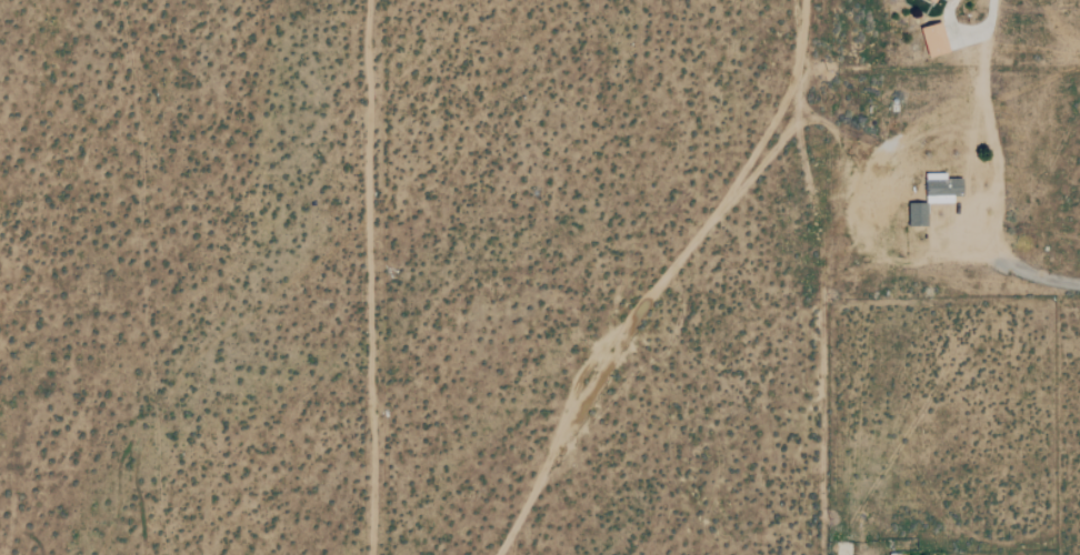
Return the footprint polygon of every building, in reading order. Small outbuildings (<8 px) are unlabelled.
[(922,29),(930,58),(952,52),(944,23),(922,29)] [(964,180),(948,180),(948,173),(925,174),(926,204),(955,203),(955,197),(965,196),(964,180)] [(929,227),(928,204),(909,204),(909,227),(929,227)]
